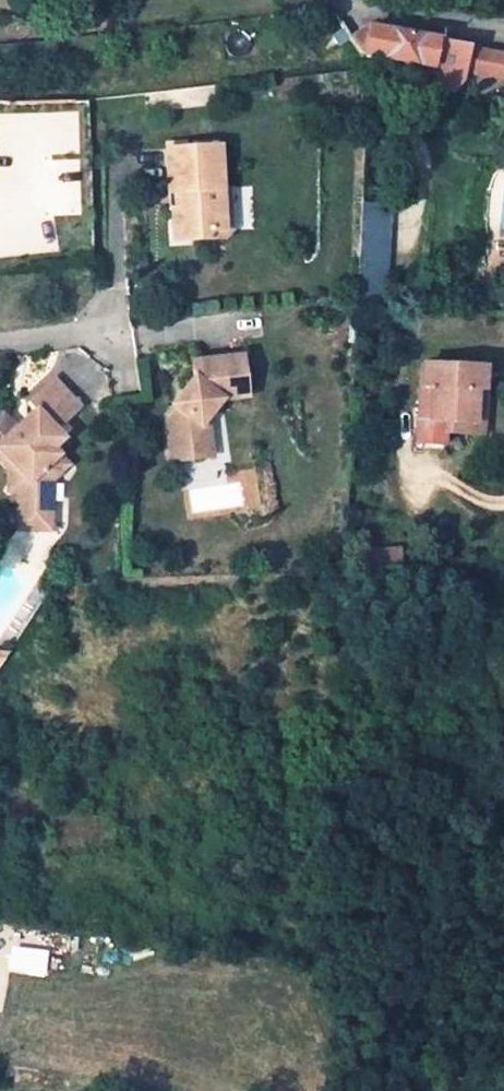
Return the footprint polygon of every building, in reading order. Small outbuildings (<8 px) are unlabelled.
[(441,40),(369,27),(364,55),(430,65),(429,73),(434,84),(451,88),(461,78),(462,70),(503,77),(503,52),(441,40)] [(362,62),(429,73),(430,65),(364,55),(362,62)] [(215,147),(163,148),(164,193),(172,193),(172,209),(166,210),(167,241),(196,240),(208,231),(217,232),(216,190),(215,147)] [(216,190),(217,232),(225,232),(225,190),(216,190)] [(389,297),(389,207),(360,207),(360,297),(389,297)] [(225,232),(217,232),(208,231),(196,240),(225,240),(225,232)] [(172,408),(162,418),(164,462),(199,459),(196,421),(208,410),(220,398),(246,396),(242,354),(191,358),(192,377),(180,389),(186,395),(172,408)] [(438,366),(421,365),(417,429),(443,431),(469,432),(471,407),(480,408),(482,378),(438,375),(438,366)] [(438,366),(438,375),(482,378),(482,368),(438,366)] [(10,472),(7,475),(8,477),(9,486),(19,497),(18,511),(48,513),(50,483),(68,467),(51,448),(61,438),(54,429),(78,407),(52,378),(28,402),(35,411),(27,418),(29,430),(22,436),(4,417),(0,416),(0,461),(10,472)] [(167,402),(172,408),(186,395),(180,389),(167,402)] [(480,408),(471,407),(469,432),(478,432),(480,408)] [(210,458),(208,410),(196,421),(199,459),(210,458)] [(443,431),(417,429),(417,441),(443,442),(443,431)] [(7,475),(10,472),(0,461),(0,468),(7,475)] [(47,535),(48,513),(18,511),(16,534),(47,535)] [(405,565),(404,548),(374,550),(374,567),(405,565)]
